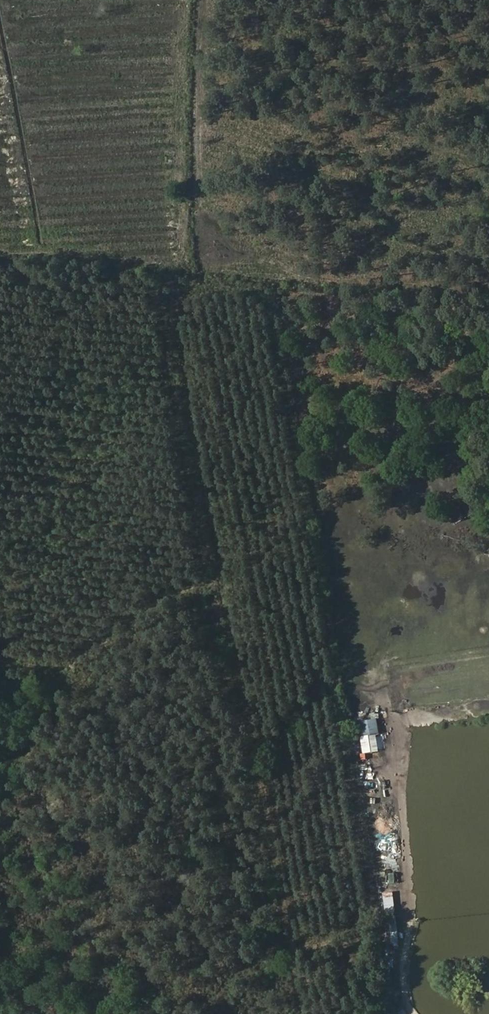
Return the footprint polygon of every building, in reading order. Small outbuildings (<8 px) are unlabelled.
[(359,721),(362,753),(380,752),(378,719),(359,721)]
